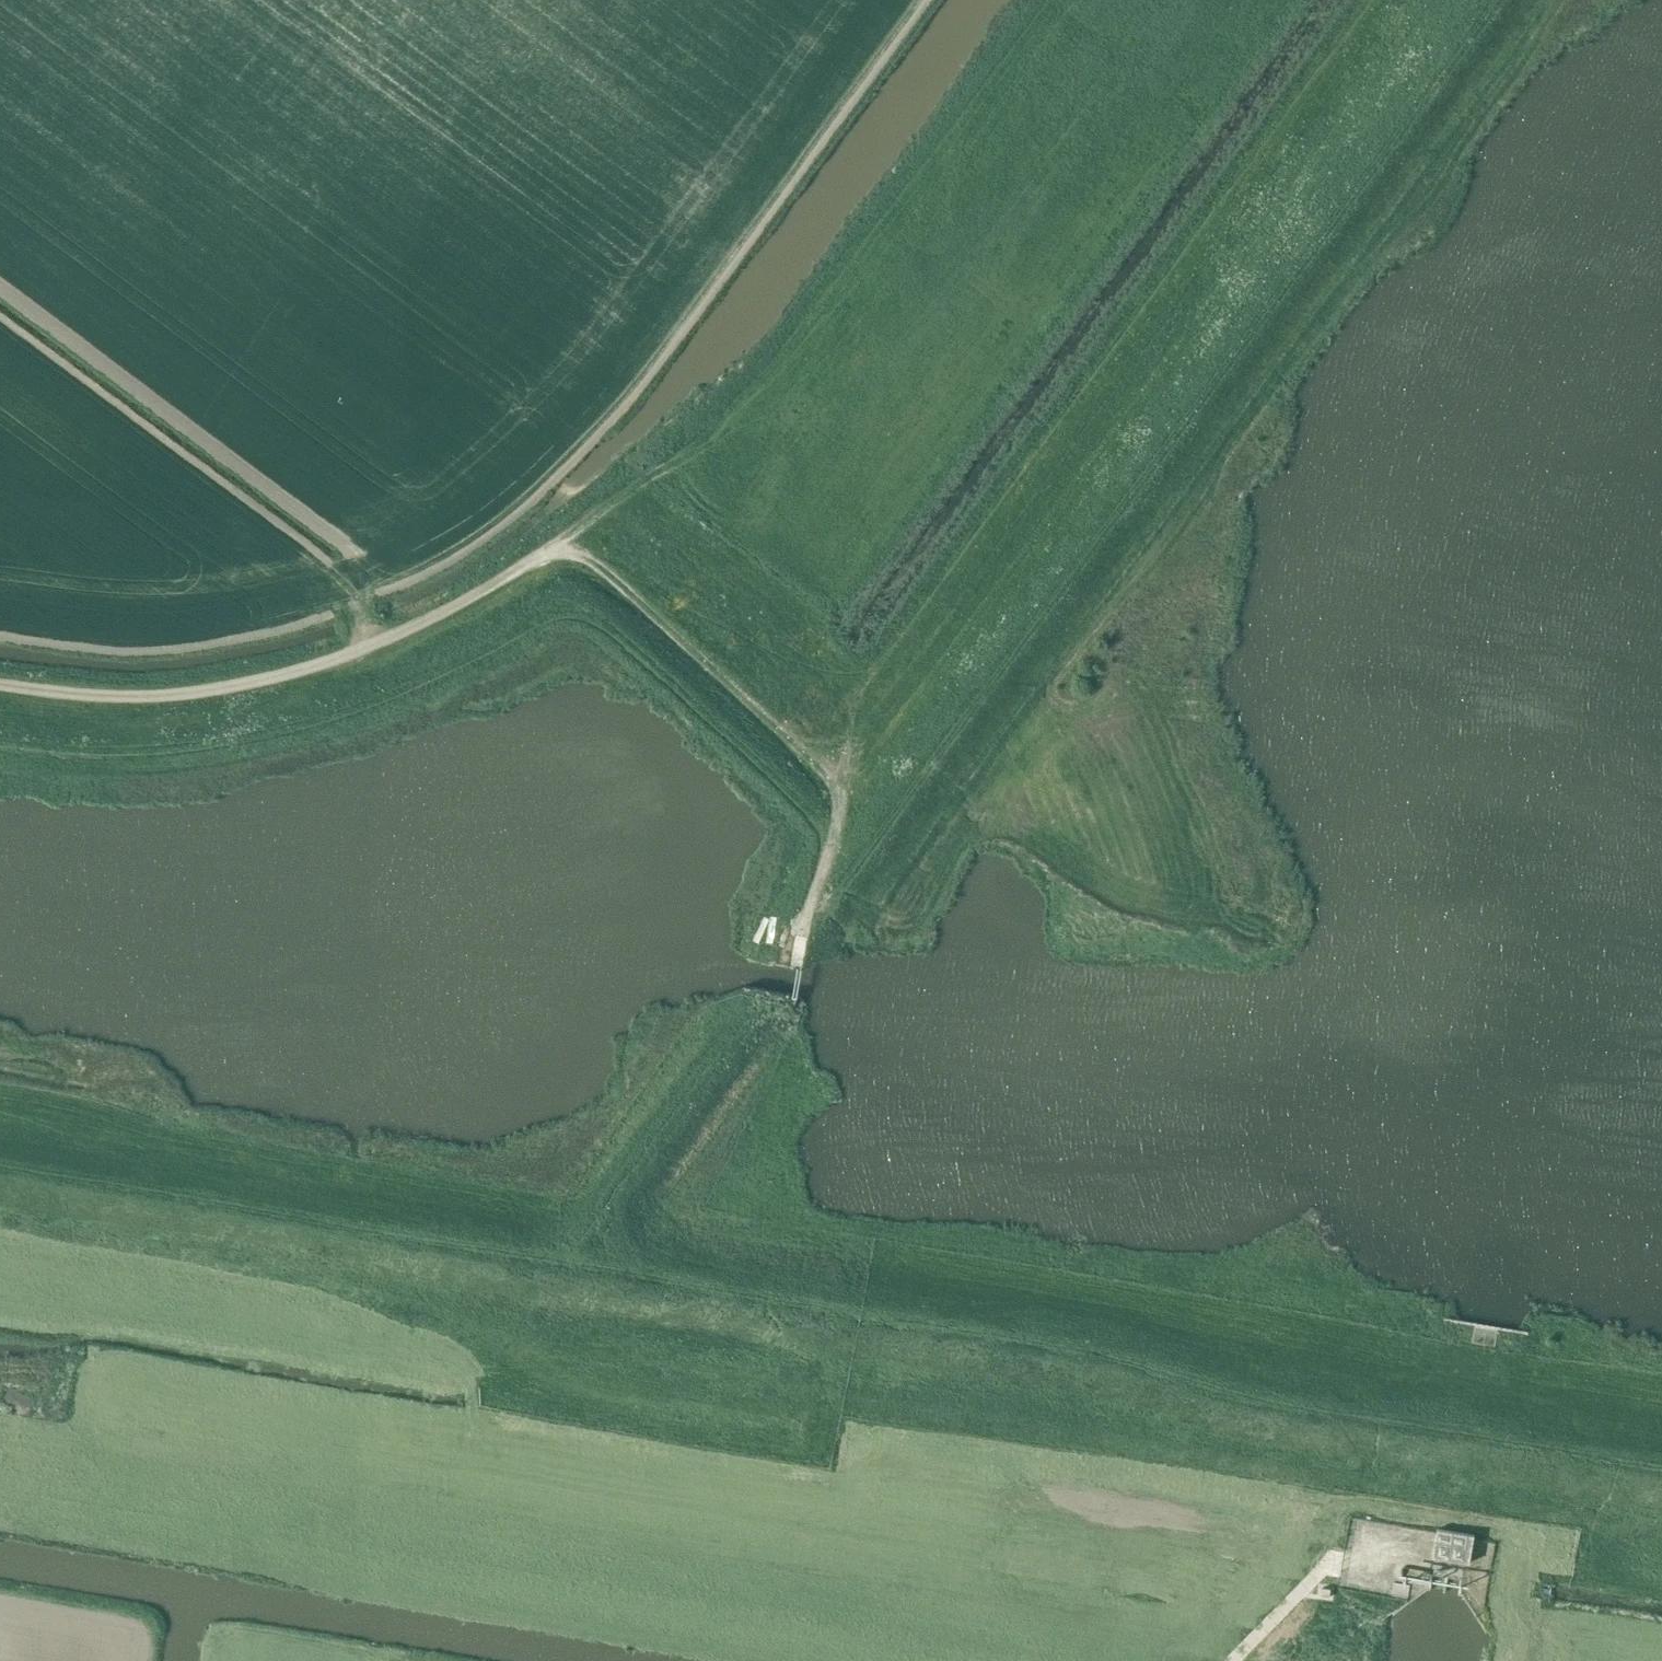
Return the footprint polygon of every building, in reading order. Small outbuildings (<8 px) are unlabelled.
[(1419,1501),(1437,1503),(1438,1490),(1420,1488),(1419,1501)] [(1446,1504),(1464,1508),(1467,1495),(1449,1491),(1446,1504)] [(1470,1563),(1474,1535),(1438,1529),(1433,1557),(1470,1563)] [(1321,1596),(1329,1597),(1330,1594),(1331,1589),(1322,1588),(1321,1593),(1321,1596)]
